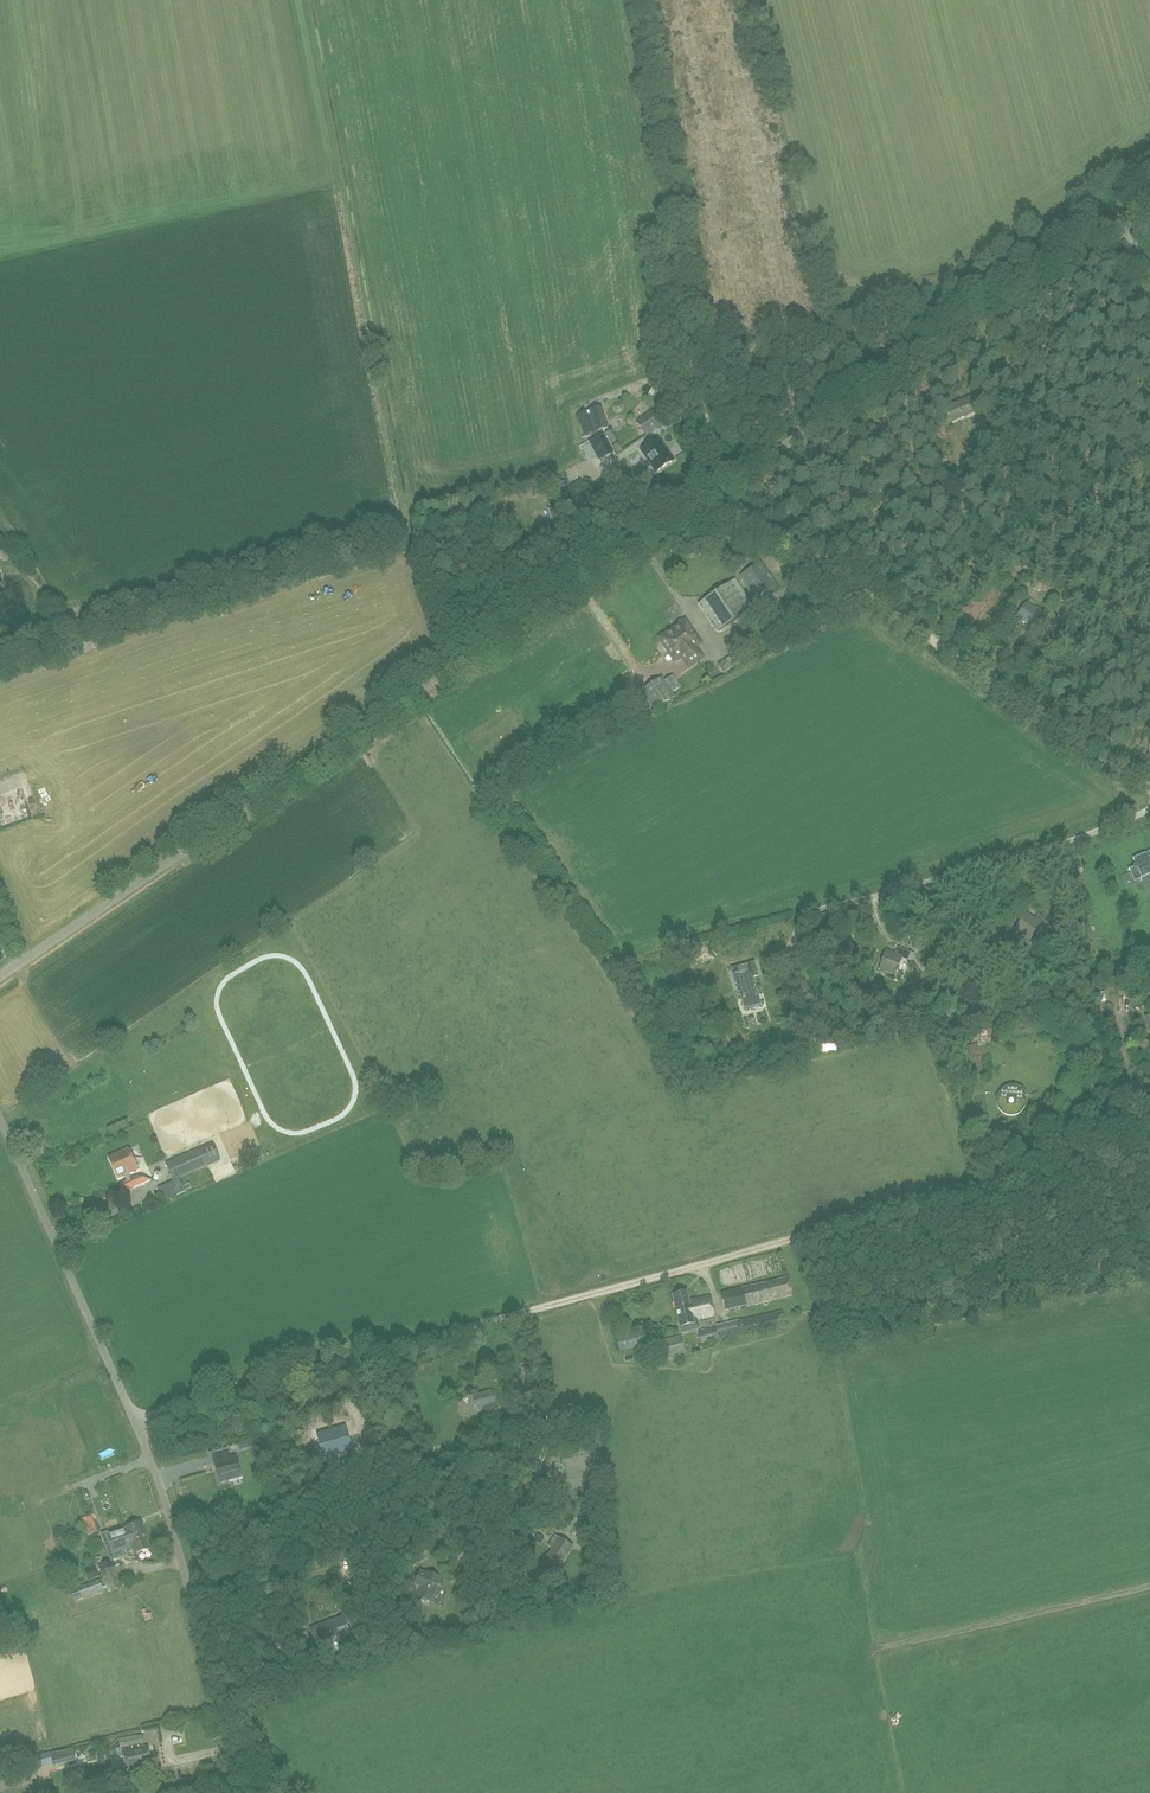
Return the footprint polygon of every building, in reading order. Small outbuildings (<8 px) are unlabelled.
[(977,395),(947,406),(953,422),(983,410),(977,395)] [(602,406),(587,411),(576,415),(584,435),(594,432),(609,427),(602,406)] [(653,411),(637,422),(646,435),(662,424),(653,411)] [(593,440),(602,458),(613,453),(604,434),(593,440)] [(660,438),(641,450),(656,473),(675,460),(660,438)] [(618,442),(612,445),(615,451),(621,448),(618,442)] [(575,509),(596,499),(592,489),(571,499),(575,509)] [(570,499),(565,501),(572,516),(577,513),(570,499)] [(428,529),(444,526),(441,511),(425,514),(428,529)] [(761,562),(740,576),(759,604),(780,590),(761,562)] [(735,580),(699,605),(717,632),(754,608),(735,580)] [(1036,581),(1033,589),(1041,592),(1043,584),(1036,581)] [(11,615),(10,603),(0,604),(0,616),(11,615)] [(1017,617),(1037,631),(1049,613),(1045,610),(1042,614),(1027,603),(1017,617)] [(103,620),(97,606),(80,613),(86,626),(103,620)] [(677,627),(670,632),(675,639),(678,638),(682,644),(685,643),(698,662),(703,659),(696,648),(701,645),(685,622),(684,622),(683,621),(680,621),(676,623),(676,626),(677,627)] [(675,639),(670,632),(660,639),(665,647),(665,648),(667,652),(669,653),(675,662),(682,657),(689,668),(698,662),(685,643),(682,644),(678,638),(675,639)] [(733,654),(718,665),(724,673),(739,663),(733,654)] [(675,698),(662,678),(642,691),(655,711),(675,698)] [(9,806),(7,790),(0,790),(0,807),(9,806)] [(492,792),(485,797),(488,801),(494,795),(492,792)] [(1148,852),(1149,854),(1145,855),(1145,854),(1133,859),(1136,865),(1133,866),(1134,867),(1129,869),(1129,870),(1136,867),(1141,878),(1149,874),(1149,851),(1148,852)] [(1035,919),(1026,914),(1016,930),(1030,939),(1040,925),(1044,928),(1049,921),(1039,913),(1035,919)] [(887,951),(880,969),(896,975),(902,958),(908,960),(911,952),(899,947),(896,954),(887,951)] [(942,953),(925,957),(927,964),(944,960),(942,953)] [(745,968),(747,973),(735,976),(744,1009),(761,1004),(754,977),(759,976),(756,965),(745,968)] [(997,1093),(1000,1094),(998,1098),(998,1103),(999,1107),(1002,1111),(1006,1114),(1010,1115),(1015,1114),(1019,1112),(1022,1109),(1024,1105),(1025,1100),(1029,1099),(1027,1094),(1024,1090),(1020,1086),(1015,1085),(1009,1084),(1004,1086),(1000,1089),(997,1093)] [(151,1180),(136,1177),(131,1180),(130,1174),(139,1170),(129,1148),(108,1158),(117,1180),(126,1176),(126,1182),(122,1183),(123,1193),(126,1191),(127,1193),(131,1192),(131,1189),(151,1180)] [(202,1148),(166,1164),(174,1180),(209,1165),(202,1148)] [(168,1181),(155,1186),(161,1200),(174,1194),(168,1181)] [(743,1287),(742,1287),(747,1307),(793,1296),(789,1277),(743,1287)] [(687,1291),(673,1295),(681,1327),(695,1323),(694,1320),(715,1315),(710,1296),(689,1301),(687,1291)] [(699,1331),(702,1344),(719,1340),(776,1328),(777,1332),(784,1330),(783,1326),(785,1325),(781,1310),(716,1325),(716,1327),(699,1331)] [(616,1337),(619,1352),(650,1345),(646,1330),(616,1337)] [(684,1349),(681,1335),(651,1342),(656,1360),(685,1353),(684,1349)] [(535,1377),(532,1365),(522,1367),(525,1380),(522,1380),(523,1385),(528,1388),(533,1387),(535,1383),(534,1377),(535,1377)] [(478,1383),(470,1390),(476,1398),(469,1407),(477,1414),(485,1406),(495,1406),(495,1392),(485,1392),(478,1383)] [(351,1449),(345,1427),(323,1433),(329,1455),(351,1449)] [(222,1460),(216,1461),(221,1478),(240,1473),(236,1461),(223,1464),(222,1460)] [(88,1536),(99,1532),(92,1515),(81,1519),(88,1536)] [(126,1528),(133,1547),(135,1554),(152,1548),(142,1522),(126,1528)] [(123,1551),(133,1547),(126,1528),(109,1534),(108,1532),(101,1534),(111,1562),(126,1557),(123,1551)] [(538,1534),(534,1541),(541,1545),(545,1538),(538,1534)] [(559,1538),(555,1536),(548,1547),(552,1549),(548,1556),(562,1565),(573,1546),(559,1537),(559,1538)] [(318,1562),(333,1558),(331,1549),(316,1553),(318,1562)] [(110,1564),(109,1561),(99,1565),(101,1572),(104,1579),(118,1574),(114,1562),(110,1564)] [(97,1572),(95,1567),(85,1570),(87,1575),(89,1580),(99,1577),(97,1572)] [(427,1573),(421,1570),(416,1584),(422,1586),(418,1597),(432,1602),(441,1577),(428,1572),(427,1573)] [(118,1574),(104,1579),(109,1592),(123,1587),(118,1574)] [(101,1580),(79,1588),(70,1591),(74,1602),(105,1590),(101,1580)] [(334,1620),(315,1627),(321,1642),(340,1635),(334,1620)] [(148,1746),(145,1747),(143,1735),(119,1739),(121,1748),(114,1750),(116,1759),(124,1757),(127,1772),(152,1767),(148,1746)]
